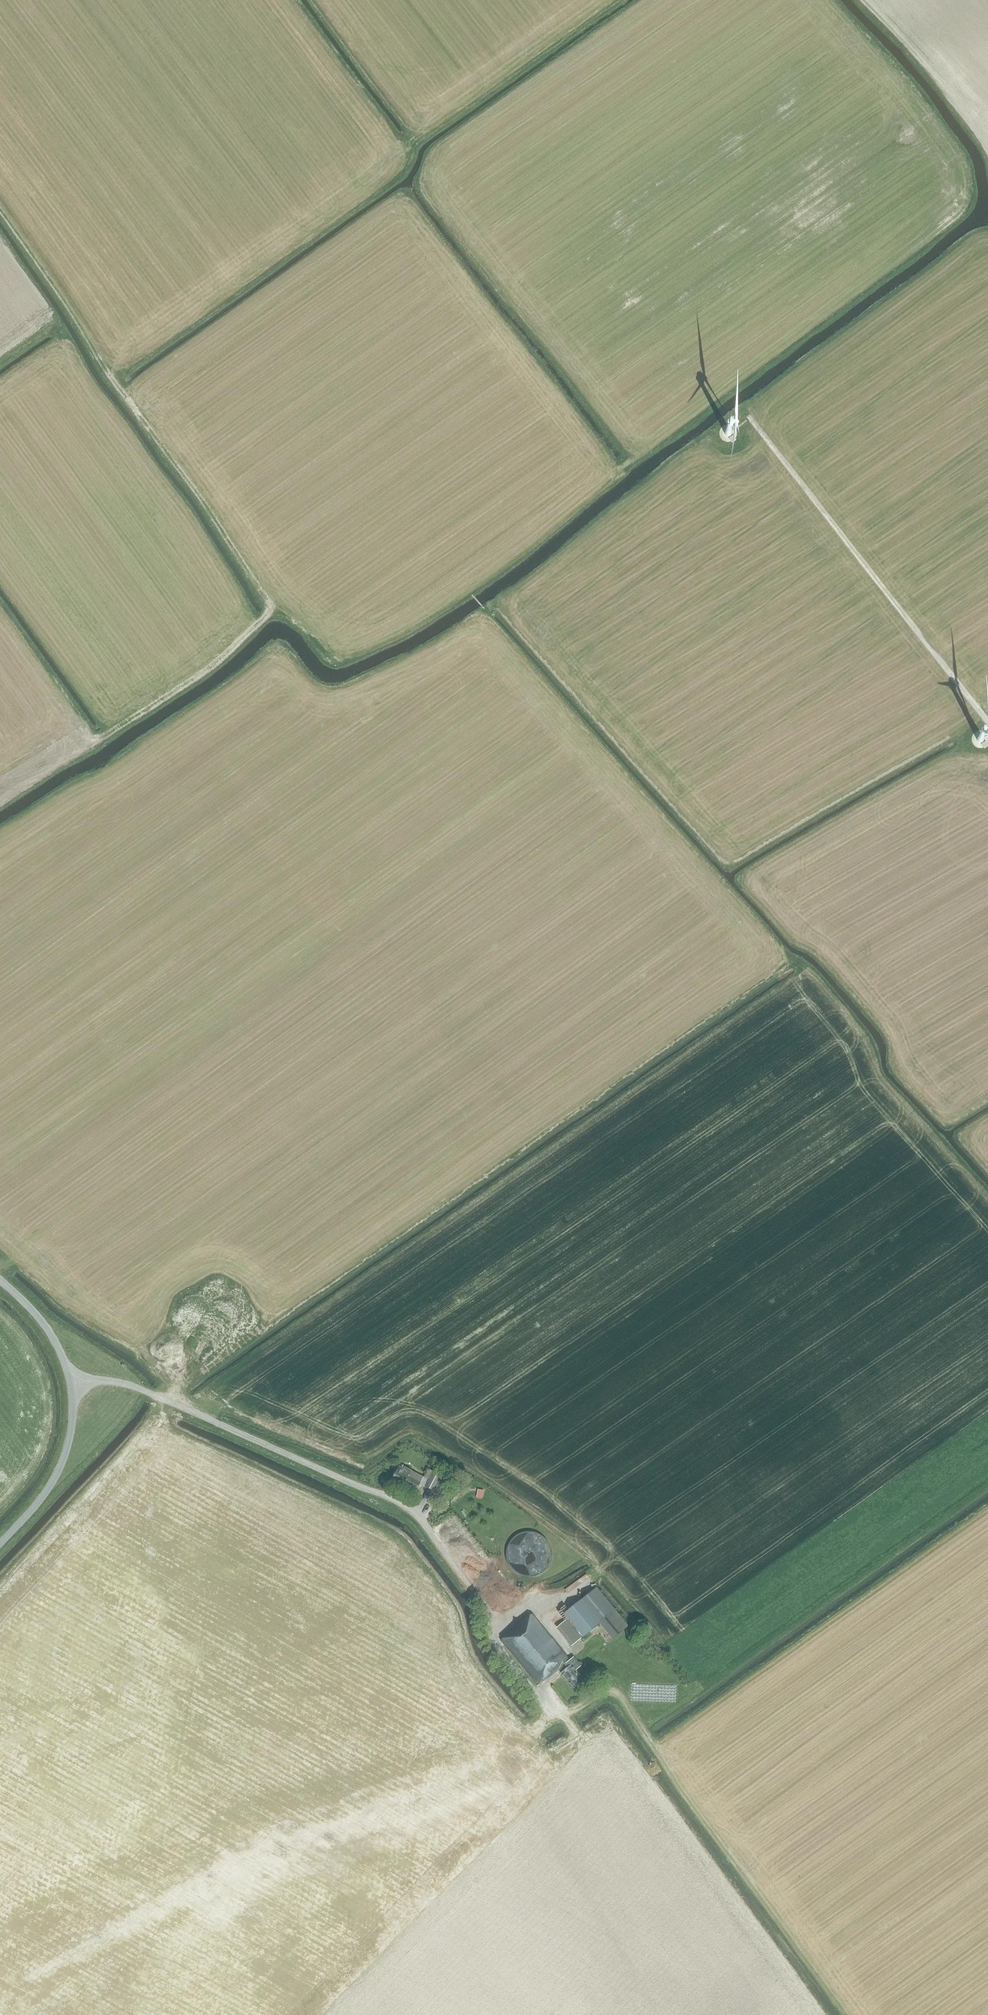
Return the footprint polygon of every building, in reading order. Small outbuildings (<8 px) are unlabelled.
[(427,1481),(411,1472),(412,1471),(405,1467),(406,1467),(403,1465),(402,1468),(399,1466),(397,1471),(397,1470),(392,1479),(415,1491),(419,1484),(434,1491),(443,1495),(452,1479),(443,1474),(443,1473),(434,1469),(427,1481)] [(549,1544),(548,1542),(547,1540),(546,1539),(544,1537),(543,1536),(541,1535),(539,1534),(537,1533),(535,1532),(533,1532),(530,1531),(528,1531),(526,1531),(524,1532),(522,1532),(520,1533),(518,1534),(516,1535),(514,1537),(513,1538),(511,1540),(510,1541),(509,1543),(508,1545),(507,1547),(506,1549),(506,1552),(506,1554),(506,1556),(506,1558),(507,1560),(507,1562),(508,1564),(509,1566),(510,1568),(512,1570),(513,1571),(515,1573),(517,1574),(519,1575),(521,1576),(523,1576),(525,1577),(527,1577),(529,1577),(532,1577),(534,1577),(536,1576),(538,1575),(540,1574),(542,1573),(543,1572),(545,1570),(547,1569),(548,1567),(549,1565),(550,1563),(551,1561),(551,1559),(552,1557),(552,1555),(552,1553),(552,1550),(551,1548),(550,1546),(549,1544)] [(628,1626),(615,1610),(596,1587),(580,1600),(564,1613),(584,1637),(599,1624),(612,1640),(628,1626)] [(574,1688),(584,1680),(575,1670),(581,1666),(573,1657),(569,1660),(532,1614),(501,1640),(538,1685),(546,1678),(547,1679),(558,1670),(574,1688)] [(572,1647),(581,1638),(566,1620),(556,1628),(572,1647)] [(633,1685),(633,1697),(675,1699),(676,1686),(644,1685),(633,1685)]
